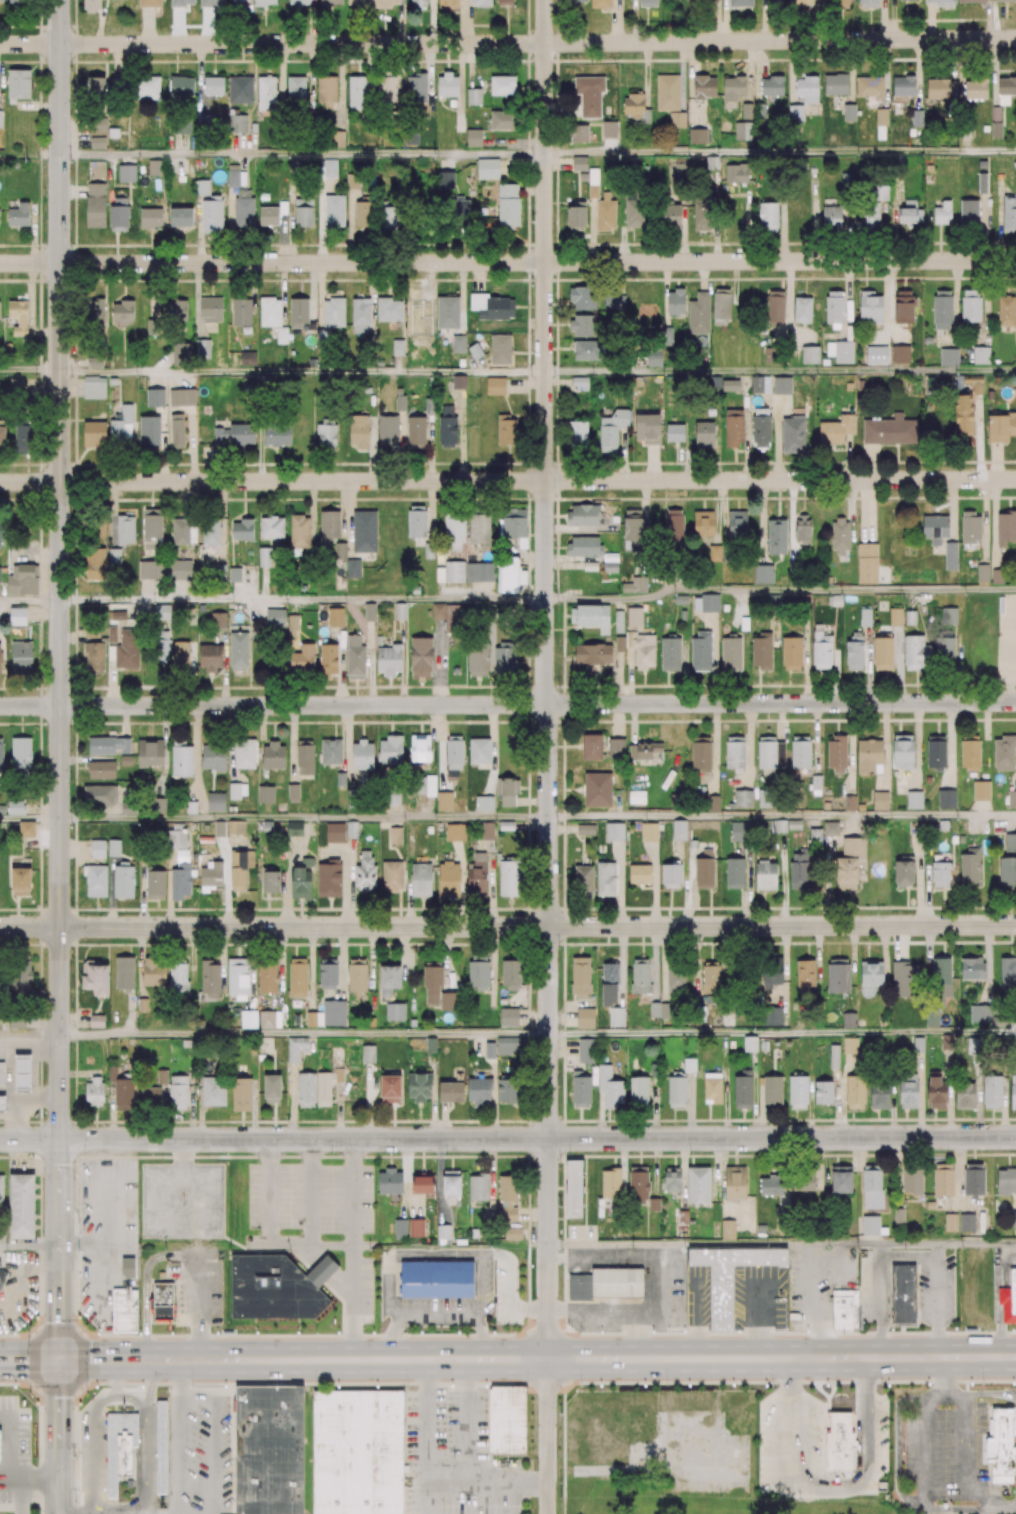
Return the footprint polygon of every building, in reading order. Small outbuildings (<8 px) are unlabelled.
[(667,424),(685,424),(685,443),(667,442),(667,424)] [(26,605),(10,605),(10,626),(26,626),(26,605)] [(266,609),(266,625),(285,625),(285,609),(266,609)] [(600,734),(582,734),(583,759),(600,759),(600,734)] [(379,741),(379,763),(402,763),(402,736),(386,736),(386,741),(379,741)] [(624,739),(609,739),(609,757),(624,757),(624,739)] [(321,740),(321,764),(341,763),(341,740),(321,740)] [(584,773),(584,806),(611,806),(611,773),(584,773)] [(812,775),(812,789),(821,789),(821,775),(812,775)] [(973,781),(973,800),(990,800),(990,781),(973,781)] [(258,785),(258,802),(274,802),(274,786),(258,785)] [(955,789),(938,789),(938,808),(955,807),(955,789)] [(629,790),(629,802),(645,802),(645,790),(629,790)] [(1008,790),(1008,807),(1015,807),(1015,790),(1008,790)] [(888,791),(873,791),(873,809),(888,809),(888,791)] [(907,791),(907,808),(922,808),(922,791),(907,791)] [(207,792),(207,810),(225,810),(225,792),(207,792)] [(844,795),(844,810),(855,810),(855,795),(844,795)] [(673,820),(673,839),(686,839),(686,820),(673,820)] [(19,821),(19,837),(34,837),(34,821),(19,821)] [(606,823),(606,840),(624,840),(624,823),(606,823)] [(577,824),(577,835),(594,835),(594,824),(577,824)] [(91,840),(91,857),(105,857),(105,840),(91,840)] [(629,865),(629,882),(650,882),(650,865),(629,865)] [(386,1003),(386,1020),(405,1020),(405,1003),(386,1003)] [(500,1008),(499,1026),(517,1026),(517,1008),(500,1008)] [(594,1008),(577,1008),(576,1027),(594,1027),(594,1008)] [(256,1009),(241,1009),(241,1026),(256,1026),(256,1009)] [(843,1012),(843,1026),(855,1027),(856,1012),(843,1012)] [(743,1035),(743,1050),(757,1050),(757,1035),(743,1035)] [(913,1036),(913,1052),(923,1052),(923,1036),(913,1036)] [(497,1037),(497,1053),(518,1053),(518,1037),(497,1037)] [(14,1056),(14,1093),(30,1093),(30,1056),(14,1056)] [(684,1059),(684,1072),(695,1072),(696,1059),(684,1059)] [(650,1063),(650,1078),(659,1078),(659,1063),(650,1063)] [(832,1081),(815,1081),(815,1104),(832,1104),(832,1081)] [(9,1174),(9,1237),(34,1237),(34,1174),(9,1174)] [(945,1213),(944,1230),(956,1230),(957,1214),(945,1213)] [(960,1214),(960,1230),(974,1230),(975,1214),(960,1214)] [(689,1250),(790,1250),(790,1268),(735,1268),(736,1333),(711,1333),(711,1268),(689,1268),(689,1250)] [(231,1257),(232,1321),(316,1319),(332,1304),(319,1290),(307,1278),(285,1256),(231,1257)] [(328,1257),(307,1278),(319,1290),(340,1269),(328,1257)] [(402,1261),(402,1299),(474,1299),(474,1261),(402,1261)] [(891,1267),(893,1325),(919,1325),(917,1266),(891,1267)] [(593,1268),(593,1277),(570,1277),(570,1304),(593,1304),(593,1298),(644,1298),(644,1269),(593,1268)] [(1002,1326),(1015,1326),(1015,1272),(1013,1272),(1013,1290),(1002,1291),(1002,1326)] [(1,1292),(8,1278),(5,1273),(0,1273),(0,1292),(1,1292)] [(152,1284),(152,1325),(174,1324),(174,1284),(152,1284)] [(833,1290),(833,1332),(860,1332),(859,1289),(833,1290)] [(113,1290),(113,1333),(137,1333),(137,1290),(113,1290)] [(489,1382),(489,1454),(527,1455),(527,1382),(489,1382)] [(238,1513),(303,1513),(304,1387),(238,1387),(238,1513)] [(314,1513),(404,1513),(404,1391),(313,1391),(314,1513)] [(157,1401),(158,1494),(168,1494),(167,1401),(157,1401)] [(988,1408),(988,1462),(994,1462),(994,1479),(1015,1479),(1015,1408),(988,1408)] [(138,1411),(138,1431),(118,1431),(119,1477),(119,1498),(108,1498),(108,1411),(138,1411)] [(825,1433),(826,1472),(851,1471),(851,1436),(856,1436),(856,1412),(832,1413),(832,1433),(825,1433)] [(118,1431),(119,1477),(138,1477),(138,1431),(118,1431)]
